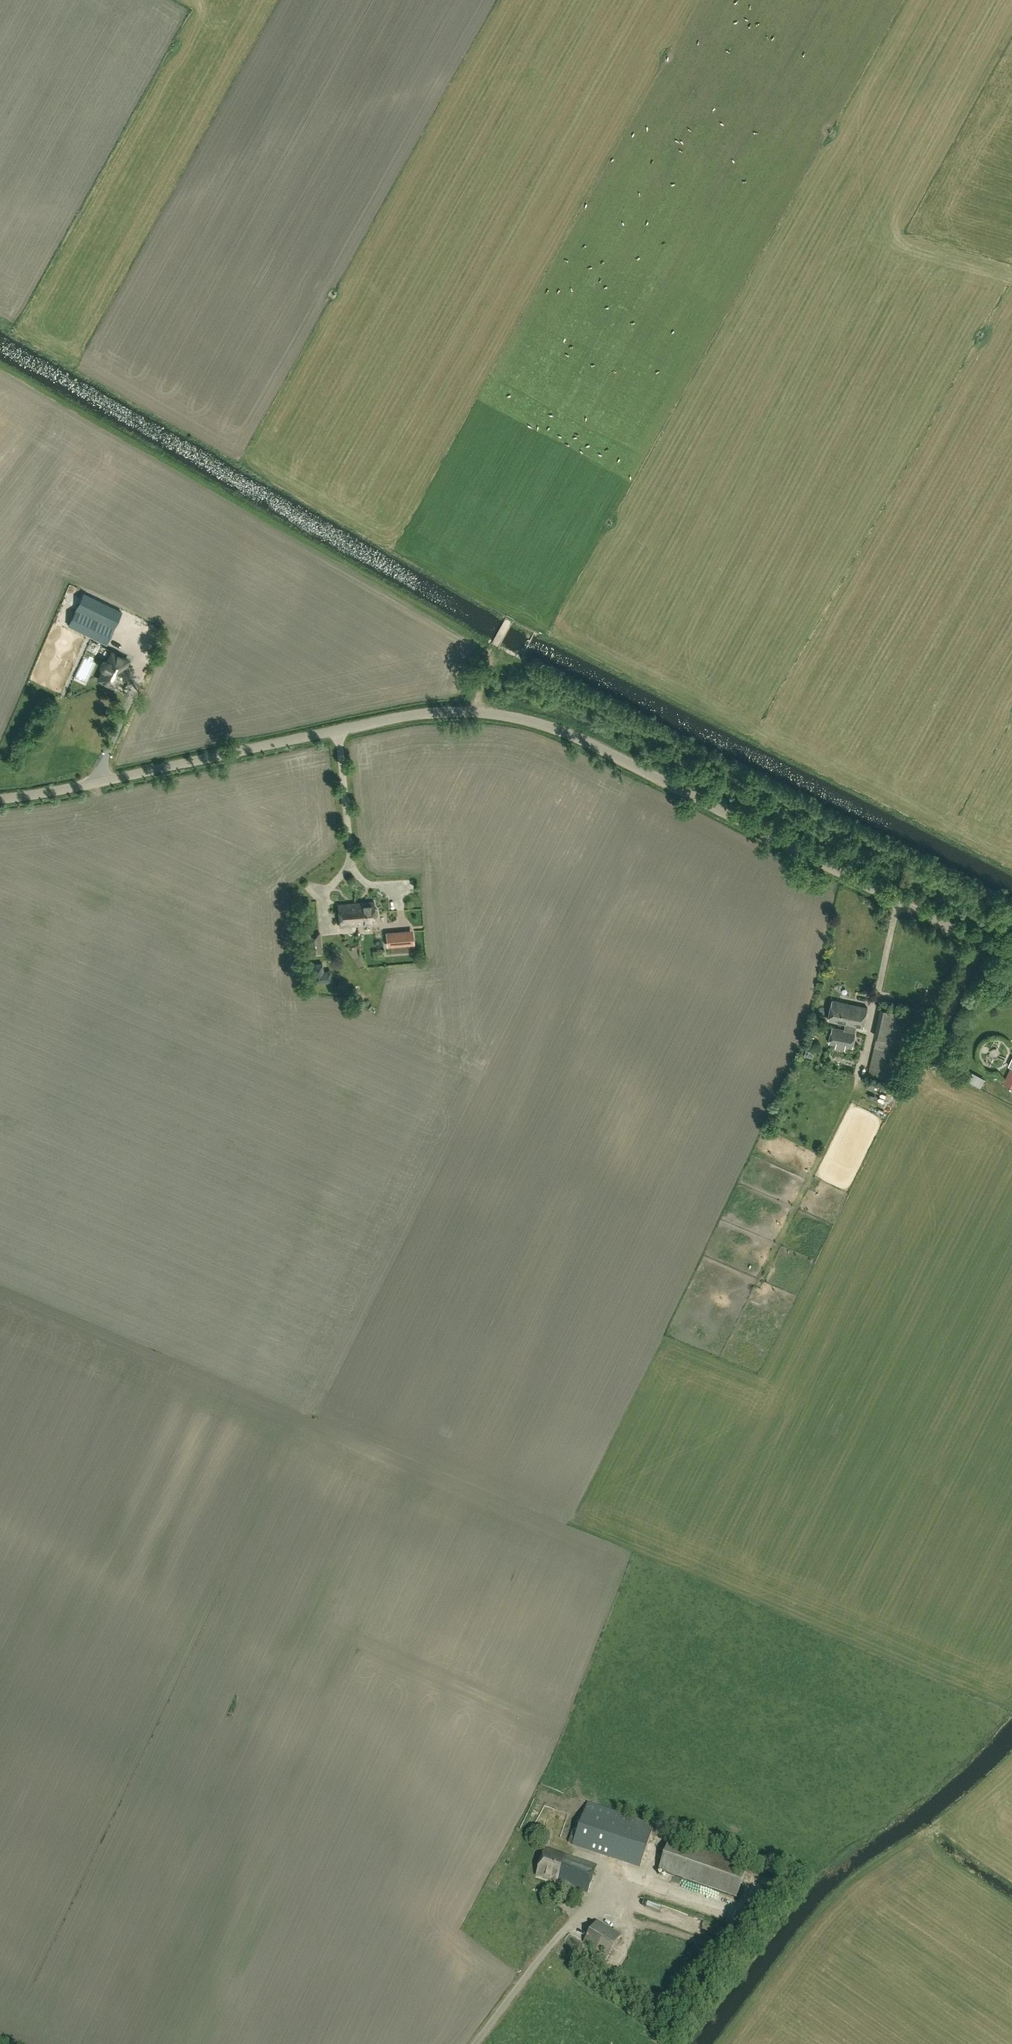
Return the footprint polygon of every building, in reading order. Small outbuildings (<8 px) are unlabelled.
[(107,624),(115,609),(85,594),(78,609),(107,624)] [(107,624),(78,609),(70,625),(100,639),(107,624)] [(127,670),(125,669),(129,659),(113,652),(109,661),(106,660),(106,661),(104,661),(102,663),(102,665),(102,666),(102,667),(103,668),(104,669),(100,679),(116,686),(121,677),(123,678),(127,670)] [(376,909),(375,909),(375,902),(355,904),(357,926),(376,924),(376,917),(377,917),(378,915),(378,910),(376,909)] [(357,926),(355,904),(338,905),(340,927),(357,926)] [(388,947),(414,945),(413,932),(387,934),(388,947)] [(323,983),(322,965),(312,966),(313,984),(323,983)] [(865,1027),(868,1007),(833,1001),(829,1021),(847,1024),(845,1030),(833,1028),(831,1043),(854,1047),(857,1033),(855,1032),(856,1026),(865,1027)] [(884,1009),(870,1074),(897,1080),(911,1015),(884,1009)] [(1011,1087),(1011,1065),(1004,1083),(1011,1087)] [(966,1076),(981,1083),(985,1074),(970,1067),(966,1076)] [(642,1867),(656,1824),(588,1802),(583,1820),(578,1818),(570,1843),(642,1867)] [(737,1898),(748,1868),(670,1841),(667,1850),(662,1848),(660,1854),(665,1856),(659,1871),(737,1898)] [(546,1850),(538,1877),(589,1894),(598,1866),(566,1856),(546,1850)] [(681,1901),(683,1896),(669,1892),(668,1897),(681,1901)] [(621,1935),(602,1924),(598,1921),(585,1943),(608,1957),(621,1935)]
